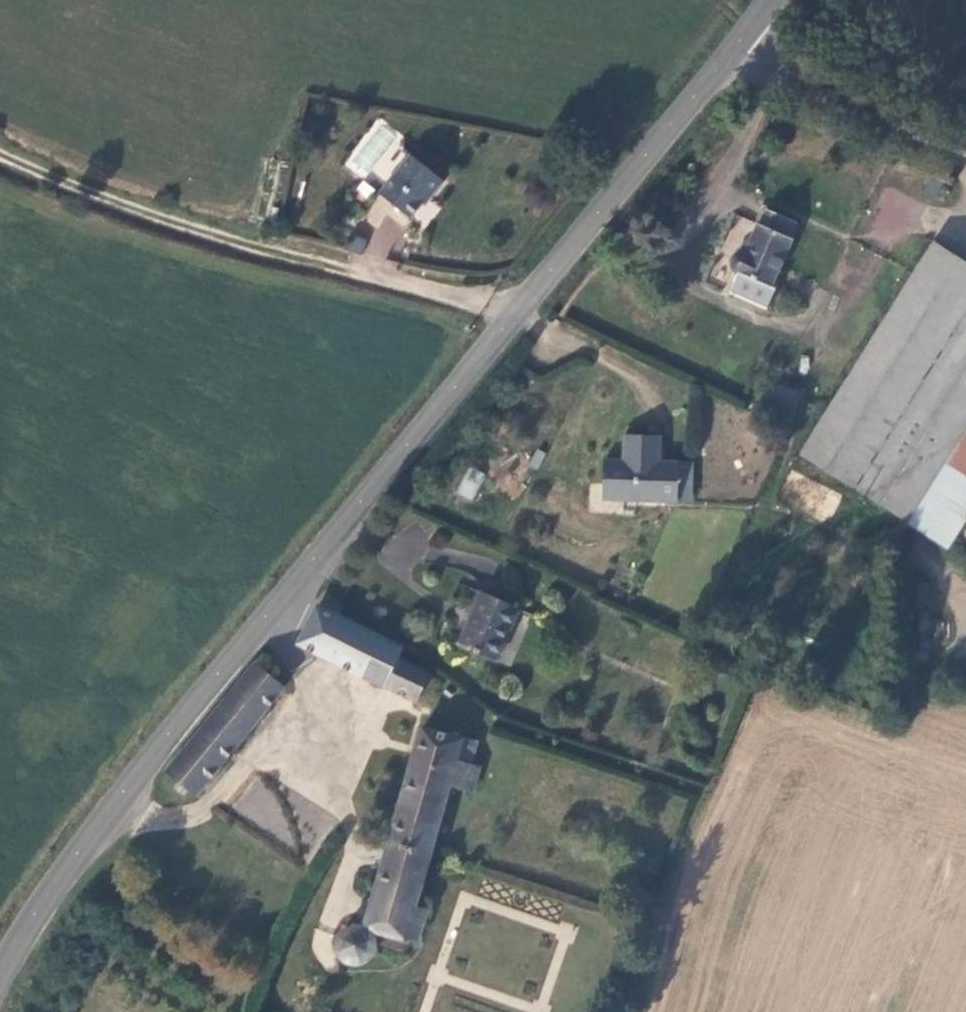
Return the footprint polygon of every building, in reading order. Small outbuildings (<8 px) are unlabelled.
[(430,202),(446,183),(416,158),(409,162),(382,194),(412,218),(428,200),(430,202)] [(773,293),(785,263),(794,240),(791,239),(797,224),(771,214),(767,227),(762,226),(748,258),(742,256),(737,258),(733,269),(733,273),(743,277),(736,297),(770,312),(776,297),(773,296),(774,293),(773,293)] [(725,238),(738,246),(753,224),(740,215),(725,238)] [(896,519),(896,512),(947,433),(965,404),(965,268),(926,242),(791,447),(896,519)] [(799,396),(770,383),(758,409),(786,423),(799,396)] [(947,433),(896,512),(896,519),(934,546),(965,496),(965,404),(947,433)] [(680,463),(660,462),(662,436),(625,434),(624,463),(604,462),(602,499),(678,502),(680,463)] [(473,501),(486,473),(469,465),(455,493),(473,501)] [(786,488),(802,496),(797,506),(828,521),(840,495),(807,479),(805,482),(792,476),(786,488)] [(412,695),(423,673),(393,659),(399,646),(334,614),(342,598),(323,589),(317,601),(314,600),(295,640),(412,696),(412,695)] [(498,662),(520,612),(482,596),(461,645),(498,662)] [(279,686),(253,663),(167,773),(193,794),(279,686)] [(425,670),(423,673),(412,695),(425,701),(437,676),(425,670)] [(421,727),(361,926),(412,942),(421,915),(411,911),(428,850),(445,784),(468,791),(475,767),(468,765),(472,740),(421,727)] [(334,942),(336,951),(341,956),(348,959),(356,959),(362,955),(368,949),(369,940),(367,932),(361,926),(352,924),(343,927),(337,933),(334,942)]
